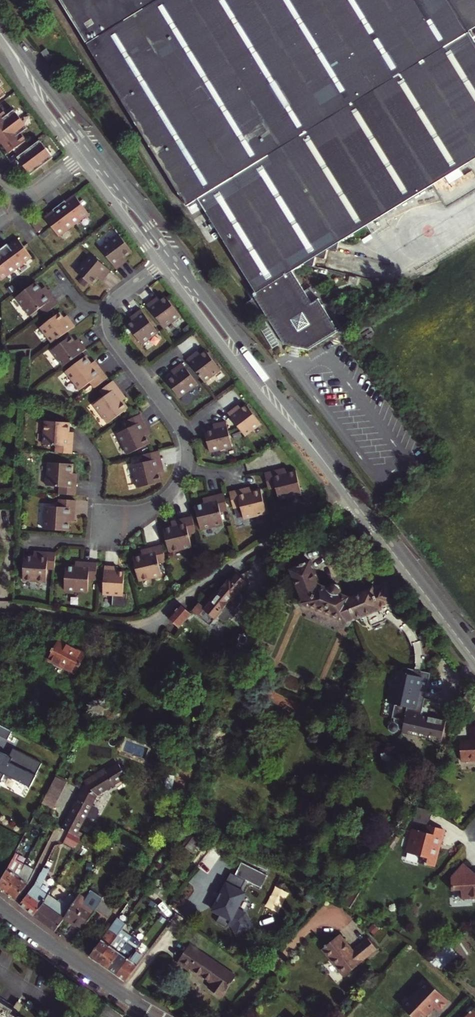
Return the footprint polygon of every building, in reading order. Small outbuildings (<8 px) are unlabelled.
[(474,27),(474,0),(63,0),(188,206),(200,199),(257,293),(255,295),(285,344),(310,350),(340,332),(319,299),(313,303),(293,272),(305,264),(314,266),(317,257),(326,259),(328,250),(337,252),(340,243),(474,158),(474,41),(469,30),(474,27)] [(41,36),(36,40),(43,49),(47,45),(41,36)] [(2,143),(10,153),(14,150),(19,157),(11,162),(17,169),(23,164),(31,175),(54,158),(41,140),(32,147),(30,145),(22,133),(29,128),(22,119),(15,110),(8,115),(0,104),(0,145),(2,143)] [(44,217),(59,237),(74,226),(89,214),(74,195),(68,199),(69,201),(67,202),(66,201),(65,201),(53,210),(54,211),(52,213),(51,212),(44,217)] [(43,229),(37,221),(32,224),(38,232),(43,229)] [(101,248),(117,268),(124,263),(121,259),(124,257),(124,258),(133,251),(120,234),(101,248)] [(1,281),(32,257),(18,238),(11,243),(13,245),(10,247),(9,245),(8,244),(0,249),(0,279),(1,281)] [(111,270),(91,254),(76,271),(93,285),(99,278),(99,277),(101,274),(105,278),(111,270)] [(41,308),(45,314),(58,304),(48,290),(43,293),(41,290),(42,290),(36,282),(16,297),(30,316),(41,308)] [(158,304),(155,299),(147,305),(164,328),(180,315),(166,296),(160,300),(161,302),(158,304)] [(127,325),(142,344),(158,332),(141,309),(134,315),(137,319),(134,322),(133,320),(133,321),(127,325)] [(60,312),(40,327),(52,343),(75,326),(69,319),(65,322),(63,319),(64,318),(60,312)] [(71,335),(51,350),(64,366),(86,349),(81,342),(76,345),(74,342),(75,341),(71,335)] [(198,358),(195,353),(187,359),(204,382),(221,369),(206,350),(200,355),(201,356),(198,358)] [(90,382),(95,388),(108,378),(97,364),(93,367),(91,365),(92,364),(91,363),(86,356),(66,371),(80,390),(90,382)] [(198,383),(182,363),(175,368),(178,373),(175,374),(166,380),(179,397),(198,383)] [(124,395),(113,380),(100,390),(104,397),(94,404),(108,423),(128,408),(122,401),(122,400),(121,401),(119,398),(124,395)] [(239,412),(236,408),(228,413),(245,436),(261,424),(247,404),(241,408),(241,409),(242,410),(239,412)] [(149,429),(143,412),(127,419),(130,426),(118,430),(127,452),(150,443),(146,434),(145,434),(144,431),(149,429)] [(236,442),(224,419),(216,423),(218,427),(215,429),(214,428),(205,433),(215,452),(236,442)] [(56,445),(56,452),(72,454),(73,436),(68,435),(68,432),(69,432),(69,431),(70,422),(45,421),(43,444),(56,445)] [(163,468),(159,451),(143,454),(145,462),(132,464),(137,487),(162,482),(160,473),(160,472),(158,472),(158,469),(163,468)] [(60,486),(59,494),(76,495),(77,477),(71,477),(72,474),(73,474),(73,473),(73,464),(49,462),(47,486),(60,486)] [(282,469),(265,473),(269,489),(276,487),(279,500),(302,495),(296,470),(287,473),(284,474),(282,469)] [(247,488),(230,492),(234,508),(241,506),(243,519),(266,514),(261,489),(252,492),(251,492),(252,492),(248,493),(247,488)] [(221,511),(228,509),(224,494),(207,498),(208,503),(205,504),(205,503),(195,505),(201,529),(224,524),(221,511)] [(75,518),(76,500),(59,499),(59,506),(46,505),(44,529),(69,531),(70,521),(69,521),(69,517),(75,518)] [(189,534),(196,532),(193,516),(175,521),(176,526),(173,527),(173,526),(163,528),(169,552),(192,547),(189,534)] [(159,563),(166,561),(162,545),(145,549),(146,555),(143,556),(143,555),(133,557),(139,581),(162,576),(159,563)] [(47,569),(55,569),(56,553),(38,552),(38,557),(34,557),(35,556),(25,555),(23,580),(47,581),(47,569)] [(89,579),(96,579),(98,563),(80,562),(79,567),(76,567),(76,566),(66,565),(65,590),(88,592),(89,579)] [(348,600),(347,599),(341,597),(341,591),(338,587),(331,587),(327,591),(320,587),(311,563),(290,571),(301,599),(300,602),(300,606),(304,609),(307,608),(309,607),(342,621),(343,625),(346,628),(350,628),(353,626),(354,624),(354,620),(392,606),(384,587),(373,591),(371,590),(348,600)] [(114,572),(114,566),(105,566),(103,594),(123,595),(125,571),(118,570),(117,570),(117,572),(114,572)] [(245,603),(245,595),(240,591),(247,584),(238,576),(222,592),(224,594),(223,595),(218,591),(203,608),(201,606),(198,607),(195,610),(195,613),(210,626),(217,619),(223,624),(226,624),(231,621),(232,623),(241,613),(238,611),(245,603)] [(172,619),(183,627),(195,612),(184,604),(172,619)] [(244,647),(249,644),(249,643),(248,637),(245,636),(241,637),(239,639),(239,643),(236,647),(241,651),(244,647)] [(417,640),(418,664),(425,663),(424,640),(417,640)] [(86,656),(75,650),(72,648),(59,641),(54,649),(53,648),(51,652),(52,652),(44,667),(72,682),(86,656)] [(402,675),(399,674),(398,682),(394,681),(391,695),(395,696),(393,705),(396,705),(393,718),(395,718),(394,723),(391,724),(388,727),(389,732),(393,735),(397,734),(399,731),(404,732),(408,714),(421,717),(423,709),(430,674),(403,670),(402,675)] [(421,717),(447,722),(448,716),(428,712),(429,710),(423,709),(421,717)] [(404,732),(403,734),(443,742),(447,722),(421,717),(408,714),(404,732)] [(0,725),(0,738),(7,741),(12,732),(0,725)] [(473,729),(471,729),(471,735),(470,735),(470,743),(470,747),(459,748),(460,764),(474,763),(474,728),(473,729)] [(5,774),(30,787),(42,763),(14,749),(10,756),(1,753),(0,754),(0,783),(5,774)] [(94,799),(126,781),(117,765),(89,781),(82,792),(94,799)] [(174,779),(164,777),(160,797),(171,799),(174,779)] [(82,792),(73,810),(85,816),(94,799),(82,792)] [(85,816),(73,810),(63,829),(71,834),(81,840),(83,841),(94,820),(85,816)] [(429,811),(425,826),(423,834),(425,835),(427,827),(435,829),(438,817),(429,811)] [(50,822),(46,829),(55,833),(58,826),(50,822)] [(432,868),(442,831),(435,829),(427,827),(425,835),(423,834),(413,831),(406,856),(419,859),(417,864),(427,868),(428,867),(432,868)] [(404,855),(406,856),(413,831),(410,831),(404,855)] [(432,868),(435,869),(444,831),(442,831),(432,868)] [(76,849),(81,840),(71,834),(65,843),(76,849)] [(25,865),(17,861),(20,854),(17,852),(0,885),(0,888),(7,894),(20,875),(25,865)] [(473,870),(463,860),(452,872),(453,888),(461,887),(461,898),(474,898),(474,870),(473,870)] [(230,875),(231,875),(222,893),(221,892),(217,900),(218,901),(213,910),(221,914),(217,922),(228,928),(230,924),(233,926),(238,934),(252,927),(245,914),(237,910),(246,893),(241,891),(246,881),(262,888),(268,876),(242,862),(236,875),(231,873),(230,875)] [(34,870),(25,865),(20,875),(7,894),(15,901),(29,883),(34,870)] [(49,870),(44,868),(36,884),(20,906),(34,916),(42,906),(48,894),(40,888),(49,870)] [(351,909),(361,892),(353,887),(342,905),(351,909)] [(62,905),(48,894),(42,906),(34,916),(55,932),(64,917),(79,895),(72,890),(62,905)] [(119,901),(108,893),(96,910),(107,918),(119,901)] [(86,900),(79,895),(64,917),(82,930),(96,910),(84,902),(86,900)] [(90,957),(98,963),(121,930),(125,925),(117,920),(90,957)] [(121,930),(98,963),(108,969),(131,938),(121,930)] [(134,951),(140,943),(141,942),(133,936),(131,938),(108,969),(117,976),(133,953),(134,951)] [(349,979),(379,952),(369,941),(356,953),(342,938),(325,952),(349,979)] [(208,987),(221,996),(235,976),(188,943),(177,960),(189,969),(190,967),(212,982),(208,987)] [(450,945),(432,957),(440,963),(443,967),(458,956),(450,945)] [(133,953),(117,976),(125,982),(143,957),(134,951),(133,953)] [(440,963),(432,957),(428,960),(436,967),(440,963)] [(429,981),(403,1007),(414,1016),(425,1016),(435,1007),(439,1012),(450,1001),(429,981)] [(13,1014),(15,1011),(0,1001),(0,1016),(17,1016),(13,1014)] [(472,1002),(459,1016),(457,1014),(454,1016),(474,1016),(474,1005),(472,1002)] [(98,1013),(90,1006),(82,1016),(94,1016),(98,1013)]
